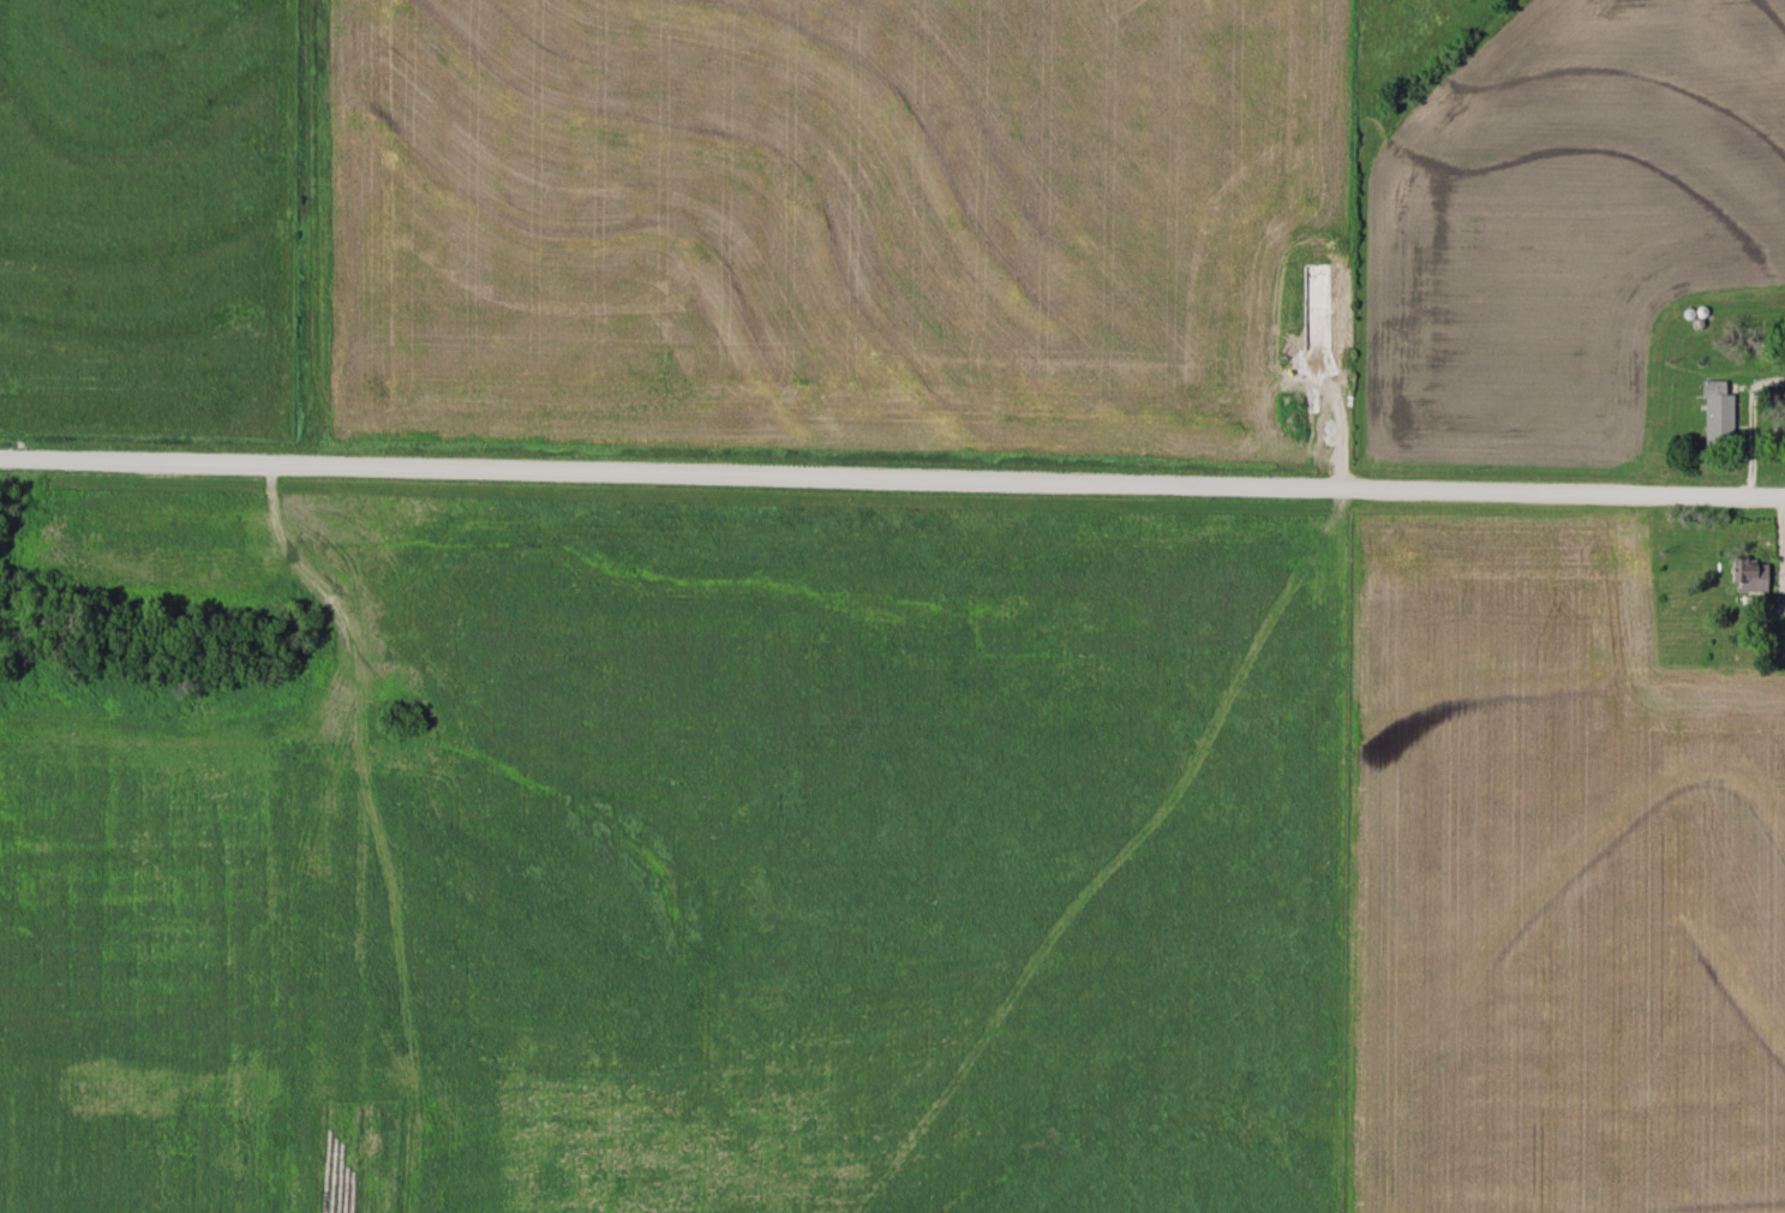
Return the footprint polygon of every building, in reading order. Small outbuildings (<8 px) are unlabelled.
[(1734,396),(1727,396),(1727,383),(1705,383),(1705,449),(1734,449),(1734,396)] [(1739,594),(1768,594),(1768,565),(1739,565),(1739,594)]
